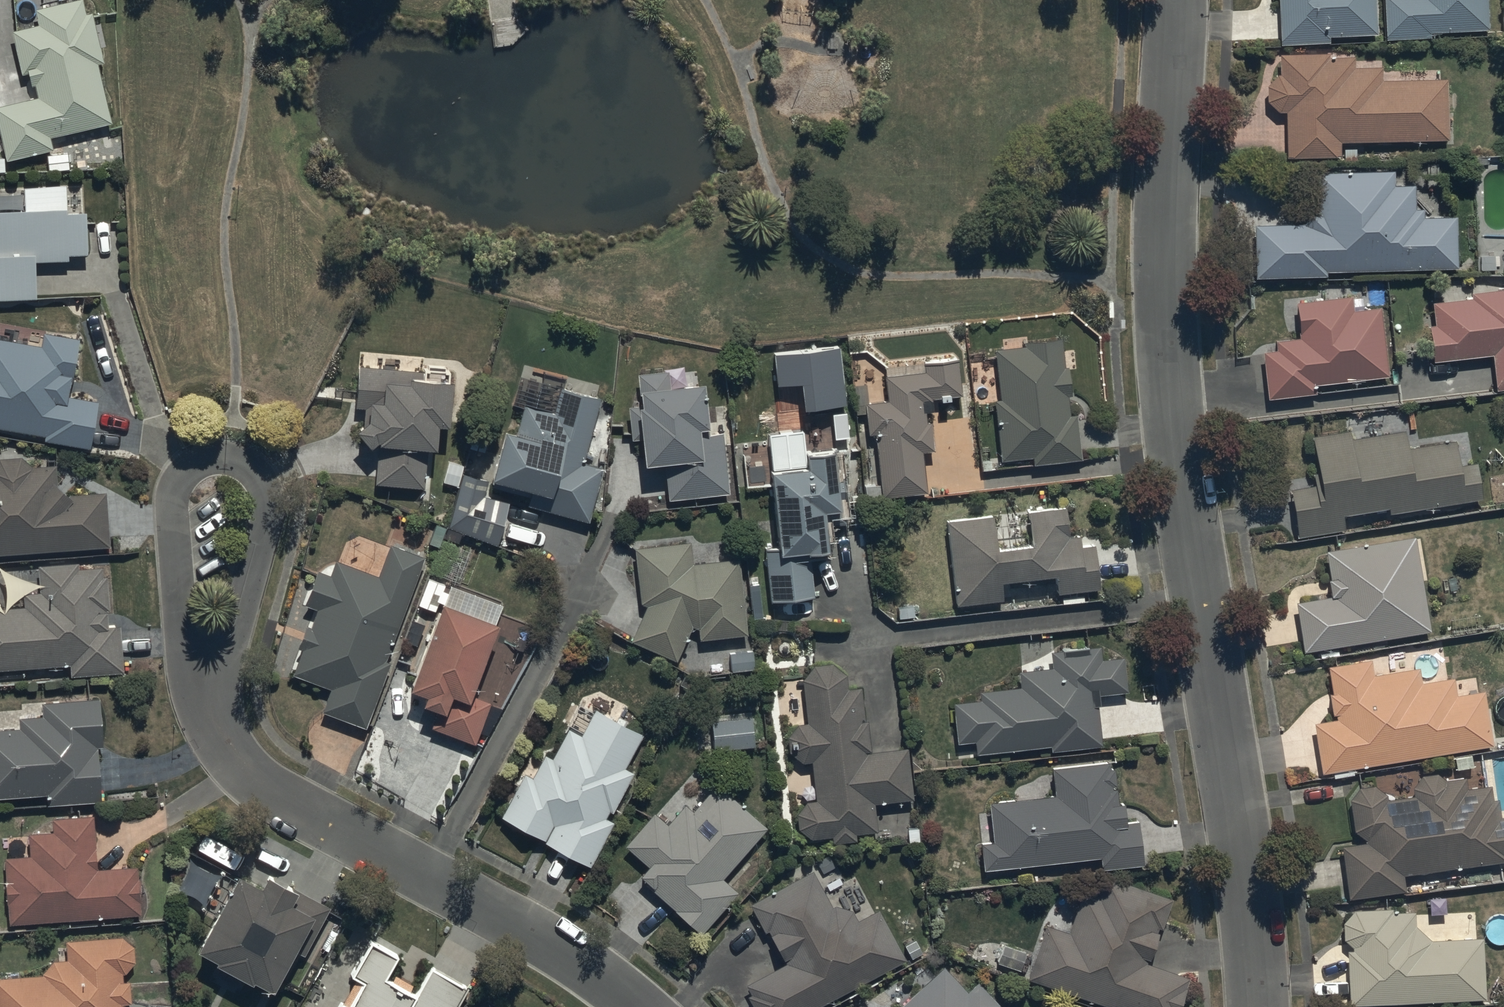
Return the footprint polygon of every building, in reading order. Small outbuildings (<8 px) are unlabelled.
[(35,8),(39,23),(13,30),(23,73),(29,71),(33,84),(35,84),(38,97),(0,106),(0,125),(8,159),(54,148),(51,137),(113,122),(99,63),(105,62),(93,10),(88,12),(85,0),(66,0),(35,8)] [(1279,45),(1328,42),(1327,36),(1375,34),(1373,0),(1276,0),(1279,45)] [(1384,39),(1429,37),(1429,31),(1488,29),(1486,0),(1382,0),(1384,39)] [(1284,111),(1286,158),(1339,156),(1339,142),(1447,140),(1446,78),(1381,80),(1381,66),(1354,66),(1353,56),(1329,56),(1329,52),(1278,53),(1278,74),(1276,74),(1265,85),(1266,101),(1277,112),(1284,111)] [(68,152),(47,154),(48,170),(70,168),(68,152)] [(1301,224),(1253,225),(1254,277),(1325,275),(1324,271),(1456,268),(1454,216),(1422,217),(1422,208),(1415,208),(1414,183),(1394,184),(1394,169),(1312,171),(1313,208),(1301,224)] [(38,298),(37,261),(70,259),(70,254),(88,253),(86,211),(67,212),(66,184),(26,186),(27,209),(0,210),(0,299),(38,298)] [(1427,325),(1431,362),(1490,356),(1494,391),(1503,390),(1503,290),(1470,293),(1471,298),(1431,302),(1433,325),(1427,325)] [(1276,350),(1261,352),(1266,398),(1314,393),(1313,385),(1387,377),(1379,306),(1352,309),(1351,295),(1294,301),(1298,338),(1275,341),(1276,350)] [(45,436),(44,440),(91,449),(100,400),(70,395),(80,338),(45,332),(42,347),(0,339),(0,427),(45,436)] [(994,350),(1000,401),(994,401),(1000,461),(1031,457),(1032,464),(1080,459),(1075,414),(1069,415),(1068,398),(1070,397),(1066,366),(1064,366),(1061,340),(1024,344),(1025,347),(994,350)] [(840,346),(775,354),(779,387),(803,384),(806,412),(847,407),(840,346)] [(882,376),(885,401),(863,403),(867,434),(875,433),(882,497),(924,492),(920,452),(932,451),(929,422),(924,423),(923,413),(931,412),(930,399),(960,396),(956,358),(921,362),(922,371),(882,376)] [(426,370),(360,365),(357,406),(366,407),(365,425),(359,430),(373,446),(379,441),(376,484),(426,488),(429,445),(438,446),(440,422),(450,423),(455,372),(451,372),(451,370),(426,368),(426,370)] [(665,371),(635,374),(636,390),(634,390),(636,406),(626,407),(629,440),(637,439),(640,465),(663,462),(667,499),(725,492),(719,434),(703,435),(698,384),(667,387),(665,371)] [(555,410),(526,402),(518,431),(508,429),(495,478),(534,488),(530,504),(590,520),(603,467),(584,462),(602,397),(562,386),(555,410)] [(1347,431),(1311,437),(1316,473),(1312,474),(1313,486),(1288,489),(1296,538),(1344,531),(1342,516),(1386,509),(1387,515),(1482,500),(1476,461),(1458,464),(1454,441),(1406,448),(1403,431),(1348,439),(1347,431)] [(803,468),(764,472),(772,547),(762,548),(767,602),(813,597),(808,554),(823,552),(821,526),(843,524),(841,503),(844,503),(841,477),(838,477),(835,450),(801,453),(803,468)] [(110,546),(106,491),(69,494),(58,485),(56,464),(33,466),(22,456),(0,457),(0,554),(110,546)] [(489,479),(464,472),(449,527),(499,545),(510,501),(485,495),(489,479)] [(989,517),(945,522),(954,606),(1000,600),(998,583),(1052,576),(1055,595),(1097,590),(1092,545),(1078,547),(1077,537),(1066,538),(1063,508),(1025,512),(1029,545),(993,550),(989,517)] [(1413,536),(1323,551),(1328,580),(1326,580),(1329,597),(1294,603),(1302,652),(1429,631),(1413,536)] [(688,541),(631,547),(637,604),(644,606),(627,642),(674,663),(690,627),(696,630),(697,642),(746,636),(738,558),(690,563),(688,541)] [(330,572),(318,567),(304,604),(318,609),(312,626),(308,625),(300,647),(304,648),(294,674),(333,688),(324,711),(366,726),(390,661),(387,659),(426,555),(391,542),(379,573),(336,557),(330,572)] [(0,609),(0,669),(71,664),(72,676),(125,672),(121,624),(110,625),(109,611),(111,611),(109,575),(104,575),(103,567),(78,569),(77,564),(39,566),(41,592),(25,593),(26,607),(0,609)] [(502,623),(445,601),(412,688),(429,694),(425,703),(440,709),(433,728),(476,744),(492,701),(475,695),(502,623)] [(1100,645),(1048,651),(1050,667),(1017,671),(1019,688),(978,692),(979,701),(951,704),(956,744),(974,742),(975,754),(1049,746),(1050,751),(1100,746),(1096,706),(1098,706),(1097,695),(1126,692),(1122,656),(1101,658),(1100,645)] [(751,651),(728,653),(730,672),(753,669),(751,651)] [(1372,675),(1369,659),(1325,666),(1329,693),(1327,693),(1330,715),(1334,714),(1335,720),(1313,723),(1321,772),(1490,746),(1482,692),(1454,696),(1451,678),(1420,683),(1417,668),(1372,675)] [(811,666),(800,681),(805,723),(796,725),(785,738),(787,755),(800,764),(809,762),(814,801),(804,802),(794,814),(796,830),(809,839),(829,837),(830,843),(855,841),(854,835),(876,832),(872,805),(911,800),(905,748),(869,752),(866,720),(863,720),(859,688),(846,690),(844,675),(830,664),(811,666)] [(0,729),(0,798),(47,794),(48,805),(103,802),(99,747),(105,747),(102,698),(44,702),(45,716),(21,718),(22,728),(0,729)] [(644,734),(597,709),(583,734),(570,727),(554,757),(547,754),(534,777),(525,772),(502,816),(546,840),(545,842),(592,867),(616,822),(607,817),(611,811),(613,812),(635,772),(626,767),(644,734)] [(750,717),(710,721),(713,750),(752,747),(750,717)] [(1053,797),(987,804),(992,842),(979,844),(982,870),(1099,857),(1100,869),(1141,864),(1136,822),(1124,823),(1122,804),(1118,804),(1116,789),(1110,790),(1110,787),(1114,786),(1112,768),(1108,768),(1107,762),(1050,769),(1053,797)] [(1365,843),(1340,846),(1348,899),(1404,891),(1402,876),(1503,862),(1503,816),(1500,816),(1499,811),(1497,798),(1493,799),(1491,785),(1465,788),(1464,778),(1444,780),(1435,774),(1421,775),(1410,788),(1411,794),(1386,799),(1385,795),(1373,786),(1357,788),(1348,800),(1352,832),(1365,840),(1365,843)] [(665,822),(652,810),(619,847),(643,868),(635,877),(673,911),(699,934),(736,892),(722,879),(767,828),(715,783),(691,810),(682,802),(665,822)] [(30,855),(5,857),(10,924),(142,914),(139,865),(98,868),(95,816),(53,818),(54,831),(29,833),(30,855)] [(746,904),(762,933),(766,931),(768,935),(767,935),(781,961),(782,961),(784,965),(745,986),(750,996),(747,998),(751,1006),(817,1006),(904,960),(876,909),(855,920),(850,911),(833,906),(831,907),(811,870),(746,904)] [(241,874),(201,950),(220,960),(218,963),(255,982),(256,980),(276,991),(297,952),(306,956),(332,907),(270,874),(264,886),(241,874)] [(1170,899),(1103,876),(1096,898),(1082,893),(1067,935),(1045,927),(1027,979),(1109,1006),(1179,1006),(1189,978),(1145,963),(1146,961),(1147,961),(1157,934),(1155,933),(1157,928),(1160,929),(1170,899)] [(1351,948),(1351,951),(1346,952),(1349,1006),(1484,1000),(1481,938),(1429,940),(1414,926),(1413,912),(1390,913),(1390,909),(1353,911),(1342,923),(1343,941),(1351,948)] [(0,978),(0,1006),(126,1006),(126,1003),(132,1003),(130,982),(124,982),(123,974),(127,973),(136,962),(135,947),(124,937),(67,940),(68,959),(54,960),(44,973),(44,975),(0,978)] [(371,941),(352,974),(366,982),(352,1006),(457,1006),(468,987),(433,967),(417,996),(386,979),(399,956),(371,941)] [(941,969),(900,1006),(997,1006),(975,982),(963,993),(941,969)]
